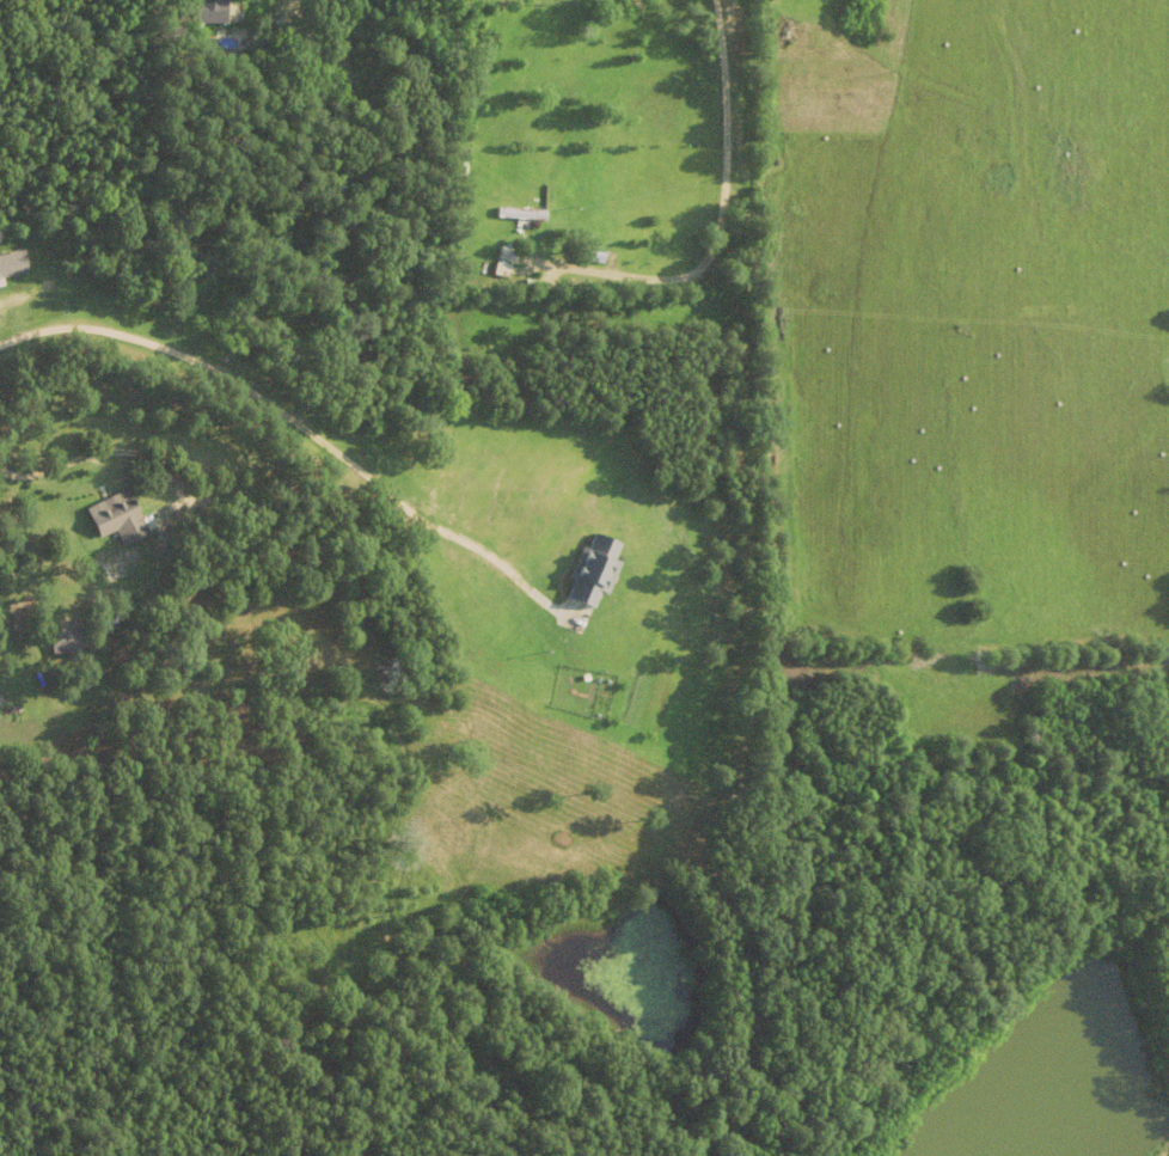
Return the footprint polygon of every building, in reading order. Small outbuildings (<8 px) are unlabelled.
[(183,23),(229,23),(229,0),(184,0),(183,23)] [(546,218),(546,207),(498,204),(497,215),(546,218)] [(546,223),(547,212),(498,210),(498,221),(546,223)] [(518,247),(502,244),(498,256),(513,261),(518,247)] [(26,271),(22,249),(0,253),(0,277),(26,271)] [(596,255),(595,263),(603,264),(604,256),(596,255)] [(85,507),(99,537),(114,530),(122,546),(147,533),(126,488),(85,507)] [(569,597),(599,606),(604,591),(611,593),(622,561),(618,559),(624,542),(590,531),(569,597)] [(51,655),(79,655),(79,627),(51,627),(51,655)]
